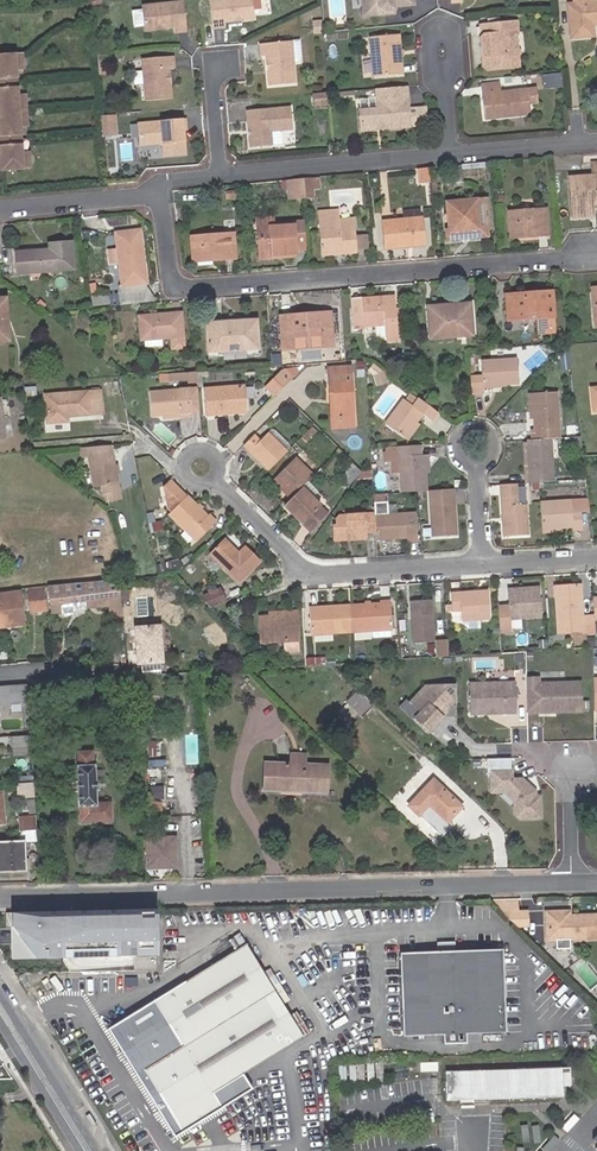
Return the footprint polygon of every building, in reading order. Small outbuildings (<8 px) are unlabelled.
[(224,26),(236,25),(236,21),(265,17),(264,0),(222,0),(224,26)] [(363,16),(384,14),(384,11),(394,9),(394,6),(414,4),(414,0),(361,0),(363,16)] [(591,0),(573,0),(573,2),(568,2),(571,36),(592,35),(592,25),(591,20),(596,19),(596,0),(591,0)] [(179,32),(191,31),(188,1),(146,5),(149,29),(179,27),(179,32)] [(132,8),(135,26),(143,25),(140,7),(132,8)] [(515,20),(500,22),(486,23),(481,23),(481,34),(479,36),(480,44),(483,47),(484,55),(481,57),(482,65),(485,68),(518,65),(517,51),(512,52),(510,31),(516,31),(515,20)] [(401,56),(400,49),(399,32),(370,35),(374,75),(402,73),(401,56)] [(302,59),(301,40),(293,41),(294,60),(302,59)] [(293,41),(262,44),(263,56),(271,56),(272,70),(269,70),(270,85),(296,83),(294,60),(293,41)] [(0,54),(0,120),(1,121),(2,127),(0,127),(0,152),(3,151),(3,157),(1,160),(1,169),(4,169),(32,167),(27,80),(25,52),(0,54)] [(171,65),(170,52),(139,55),(143,97),(169,95),(168,79),(164,80),(163,65),(171,65)] [(484,118),(513,116),(513,113),(516,113),(517,116),(530,114),(528,90),(528,89),(498,92),(498,83),(482,84),(484,118)] [(405,85),(374,88),(376,107),(358,109),(360,129),(372,128),(379,125),(386,124),(387,127),(409,126),(405,85)] [(329,104),(328,92),(313,94),(315,105),(329,104)] [(360,106),(375,104),(375,96),(359,97),(360,106)] [(286,105),(248,109),(251,144),(272,142),(271,128),(288,127),(286,105)] [(119,112),(103,114),(104,135),(121,133),(119,112)] [(187,153),(183,117),(145,121),(148,142),(164,141),(165,155),(187,153)] [(427,168),(416,169),(417,181),(428,181),(427,168)] [(590,171),(591,177),(567,179),(570,218),(590,216),(589,204),(593,204),(593,209),(596,208),(596,170),(590,171)] [(303,180),(304,198),(312,198),(310,179),(303,180)] [(293,199),(304,198),(303,180),(292,181),(293,199)] [(476,229),(474,198),(445,201),(448,232),(476,229)] [(505,211),(507,232),(524,231),(525,235),(543,234),(541,208),(505,211)] [(336,229),(335,219),(335,209),(317,211),(320,254),(352,251),(350,228),(336,229)] [(254,227),(265,226),(265,217),(254,218),(254,227)] [(350,218),(335,219),(336,229),(350,228),(350,218)] [(405,241),(419,240),(417,218),(380,221),(382,247),(405,245),(405,241)] [(260,239),(261,254),(294,252),(291,224),(265,226),(254,227),(255,239),(260,239)] [(476,229),(448,232),(448,237),(477,235),(476,229)] [(209,253),(210,256),(231,255),(229,230),(187,233),(189,254),(209,253)] [(137,284),(144,283),(137,231),(113,234),(115,250),(117,262),(120,285),(121,285),(123,294),(138,292),(137,284)] [(24,275),(47,273),(68,271),(65,244),(43,246),(43,252),(10,256),(12,276),(24,275)] [(117,262),(115,250),(108,251),(109,263),(117,262)] [(48,280),(47,273),(24,275),(25,282),(48,280)] [(536,328),(552,327),(549,291),(537,292),(537,296),(503,299),(505,321),(535,318),(536,328)] [(358,298),(360,324),(381,323),(381,340),(395,339),(391,295),(358,298)] [(350,324),(360,324),(358,298),(348,298),(350,324)] [(467,305),(469,335),(474,334),(470,298),(437,301),(438,304),(438,307),(467,305)] [(426,338),(469,335),(467,305),(438,307),(438,304),(424,306),(426,338)] [(141,339),(158,337),(181,335),(178,313),(136,315),(138,339),(141,339)] [(293,343),(330,340),(328,317),(306,318),(305,313),(279,315),(281,350),(294,349),(293,343)] [(206,351),(256,348),(254,319),(219,321),(204,322),(206,351)] [(159,346),(158,337),(141,339),(142,347),(159,346)] [(331,347),(330,340),(293,343),(294,349),(331,347)] [(257,356),(256,348),(206,351),(206,359),(257,356)] [(484,386),(503,384),(520,383),(519,358),(483,361),(484,386)] [(269,387),(277,395),(291,380),(283,372),(269,387)] [(336,418),(356,417),(352,372),(329,374),(330,398),(334,398),(336,418)] [(372,375),(375,387),(386,383),(383,372),(372,375)] [(206,416),(248,413),(246,387),(205,390),(206,416)] [(152,415),(163,415),(181,413),(182,417),(193,416),(190,389),(150,392),(152,415)] [(67,416),(103,414),(100,392),(46,396),(48,423),(68,422),(67,416)] [(532,430),(533,440),(549,439),(548,429),(560,428),(558,393),(534,394),(535,419),(536,430),(532,430)] [(356,426),(356,417),(336,418),(334,398),(330,398),(333,428),(356,426)] [(425,416),(431,409),(418,399),(413,406),(404,399),(385,423),(403,437),(415,422),(421,413),(425,416)] [(418,424),(415,422),(403,437),(407,440),(418,424)] [(289,449),(293,444),(274,426),(270,430),(289,449)] [(255,435),(245,445),(269,468),(287,450),(268,432),(260,440),(255,435)] [(533,440),(528,440),(530,473),(527,474),(528,484),(540,483),(555,482),(552,439),(549,439),(533,440)] [(112,446),(80,448),(82,458),(88,457),(93,479),(117,476),(115,466),(114,460),(112,446)] [(401,493),(419,492),(427,492),(426,473),(425,455),(422,455),(421,446),(398,447),(401,493)] [(274,480),(293,498),(303,488),(315,476),(296,458),(274,480)] [(349,464),(340,477),(344,481),(350,485),(359,471),(355,468),(349,464)] [(517,485),(501,485),(502,498),(504,537),(529,535),(527,506),(519,506),(517,484),(517,485)] [(293,498),(285,506),(290,511),(292,509),(296,513),(294,515),(305,525),(322,507),(303,488),(293,498)] [(432,506),(434,537),(457,535),(455,496),(439,496),(440,506),(432,506)] [(201,511),(197,508),(187,498),(170,515),(197,542),(214,525),(207,518),(201,511)] [(543,527),(562,527),(574,526),(574,530),(583,529),(582,514),(573,515),(572,500),(542,502),(543,527)] [(330,515),(322,507),(305,525),(312,533),(330,515)] [(375,515),(375,513),(339,515),(334,520),(335,522),(339,517),(375,515)] [(377,540),(397,539),(407,538),(406,514),(376,515),(377,532),(377,540)] [(377,532),(376,515),(375,515),(339,517),(335,522),(335,527),(334,527),(333,528),(334,541),(343,541),(347,537),(355,537),(356,539),(356,540),(367,539),(367,533),(377,532)] [(207,518),(214,525),(216,523),(209,516),(207,518)] [(261,561),(247,547),(240,553),(225,540),(210,555),(240,583),(261,561)] [(106,579),(46,584),(48,604),(60,603),(68,603),(72,602),(86,601),(87,606),(108,604),(119,603),(117,583),(106,584),(106,579)] [(210,608),(228,597),(220,584),(202,595),(210,608)] [(583,633),(595,632),(594,616),(583,616),(581,585),(564,586),(564,597),(559,597),(561,632),(584,631),(583,633)] [(498,605),(500,633),(512,632),(512,618),(542,616),(540,587),(509,590),(510,604),(498,605)] [(19,589),(0,591),(0,625),(23,623),(19,589)] [(464,619),(491,617),(489,591),(452,593),(454,609),(463,609),(464,619)] [(42,593),(27,595),(28,608),(44,606),(42,593)] [(412,598),(413,616),(433,615),(432,597),(412,598)] [(68,603),(60,603),(61,615),(73,614),(72,602),(68,603)] [(120,618),(119,603),(108,604),(109,619),(120,618)] [(351,605),(352,631),(393,630),(392,603),(381,604),(372,604),(366,604),(351,605)] [(352,632),(352,631),(351,605),(350,605),(311,608),(313,634),(352,632)] [(288,616),(271,617),(261,618),(263,643),(300,641),(297,611),(288,612),(288,616)] [(413,616),(414,643),(434,641),(433,615),(413,616)] [(156,627),(133,628),(134,643),(140,643),(140,650),(134,650),(135,664),(159,662),(156,627)] [(438,641),(439,658),(450,657),(448,640),(438,641)] [(537,675),(525,676),(526,714),(580,712),(579,680),(538,681),(537,675)] [(514,714),(514,683),(469,684),(470,715),(514,714)] [(455,704),(455,686),(425,687),(411,703),(417,709),(411,716),(430,732),(446,714),(446,704),(455,704)] [(0,690),(0,707),(25,705),(24,688),(0,690)] [(375,706),(359,690),(347,703),(364,718),(375,706)] [(201,734),(190,734),(190,762),(200,762),(201,734)] [(28,735),(9,736),(10,746),(28,744),(28,735)] [(76,754),(80,822),(111,820),(110,802),(95,803),(93,764),(102,763),(102,751),(76,754)] [(291,755),(291,764),(305,764),(305,755),(291,755)] [(264,790),(281,790),(282,763),(265,763),(264,790)] [(327,793),(328,765),(305,764),(291,764),(282,763),(281,790),(327,793)] [(514,802),(514,813),(519,819),(539,819),(538,793),(533,793),(533,789),(521,779),(511,780),(511,771),(490,771),(490,791),(491,792),(502,792),(514,802)] [(406,805),(415,814),(426,803),(444,820),(458,805),(431,779),(406,805)] [(32,782),(16,784),(18,797),(33,796),(32,782)] [(148,800),(164,798),(163,786),(148,787),(148,800)] [(149,802),(150,818),(163,817),(162,802),(149,802)] [(19,831),(35,830),(34,817),(18,818),(19,831)] [(146,838),(147,867),(176,867),(176,837),(146,838)] [(24,862),(23,841),(0,842),(0,852),(8,852),(9,862),(24,862)] [(24,862),(9,862),(8,852),(0,852),(0,871),(25,871),(24,862)] [(490,904),(518,931),(531,931),(531,914),(521,914),(520,904),(490,904)] [(156,912),(10,913),(10,928),(35,960),(156,957),(156,912)] [(551,916),(551,943),(555,943),(573,943),(596,942),(596,920),(573,920),(573,916),(551,916)] [(243,948),(248,945),(241,933),(235,937),(242,948),(243,948)] [(574,953),(573,943),(555,943),(555,949),(559,954),(574,953)] [(187,1048),(146,1075),(259,1063),(310,1032),(298,1011),(290,1015),(248,945),(243,948),(242,948),(155,1001),(187,1048)] [(503,952),(399,956),(402,1038),(446,1036),(446,1041),(461,1041),(461,1035),(506,1034),(503,952)] [(41,982),(47,990),(50,987),(47,982),(48,981),(46,979),(41,982)] [(114,1029),(146,1075),(187,1048),(155,1001),(114,1029)] [(360,1071),(376,1079),(383,1067),(367,1059),(360,1071)] [(259,1063),(146,1075),(184,1130),(221,1109),(212,1093),(259,1063)] [(355,1064),(340,1065),(341,1081),(357,1079),(355,1064)] [(461,1100),(475,1100),(524,1099),(562,1098),(560,1069),(524,1071),(481,1072),(481,1067),(475,1068),(475,1072),(446,1073),(447,1101),(461,1100)] [(475,1108),(475,1100),(461,1100),(461,1109),(475,1108)]
